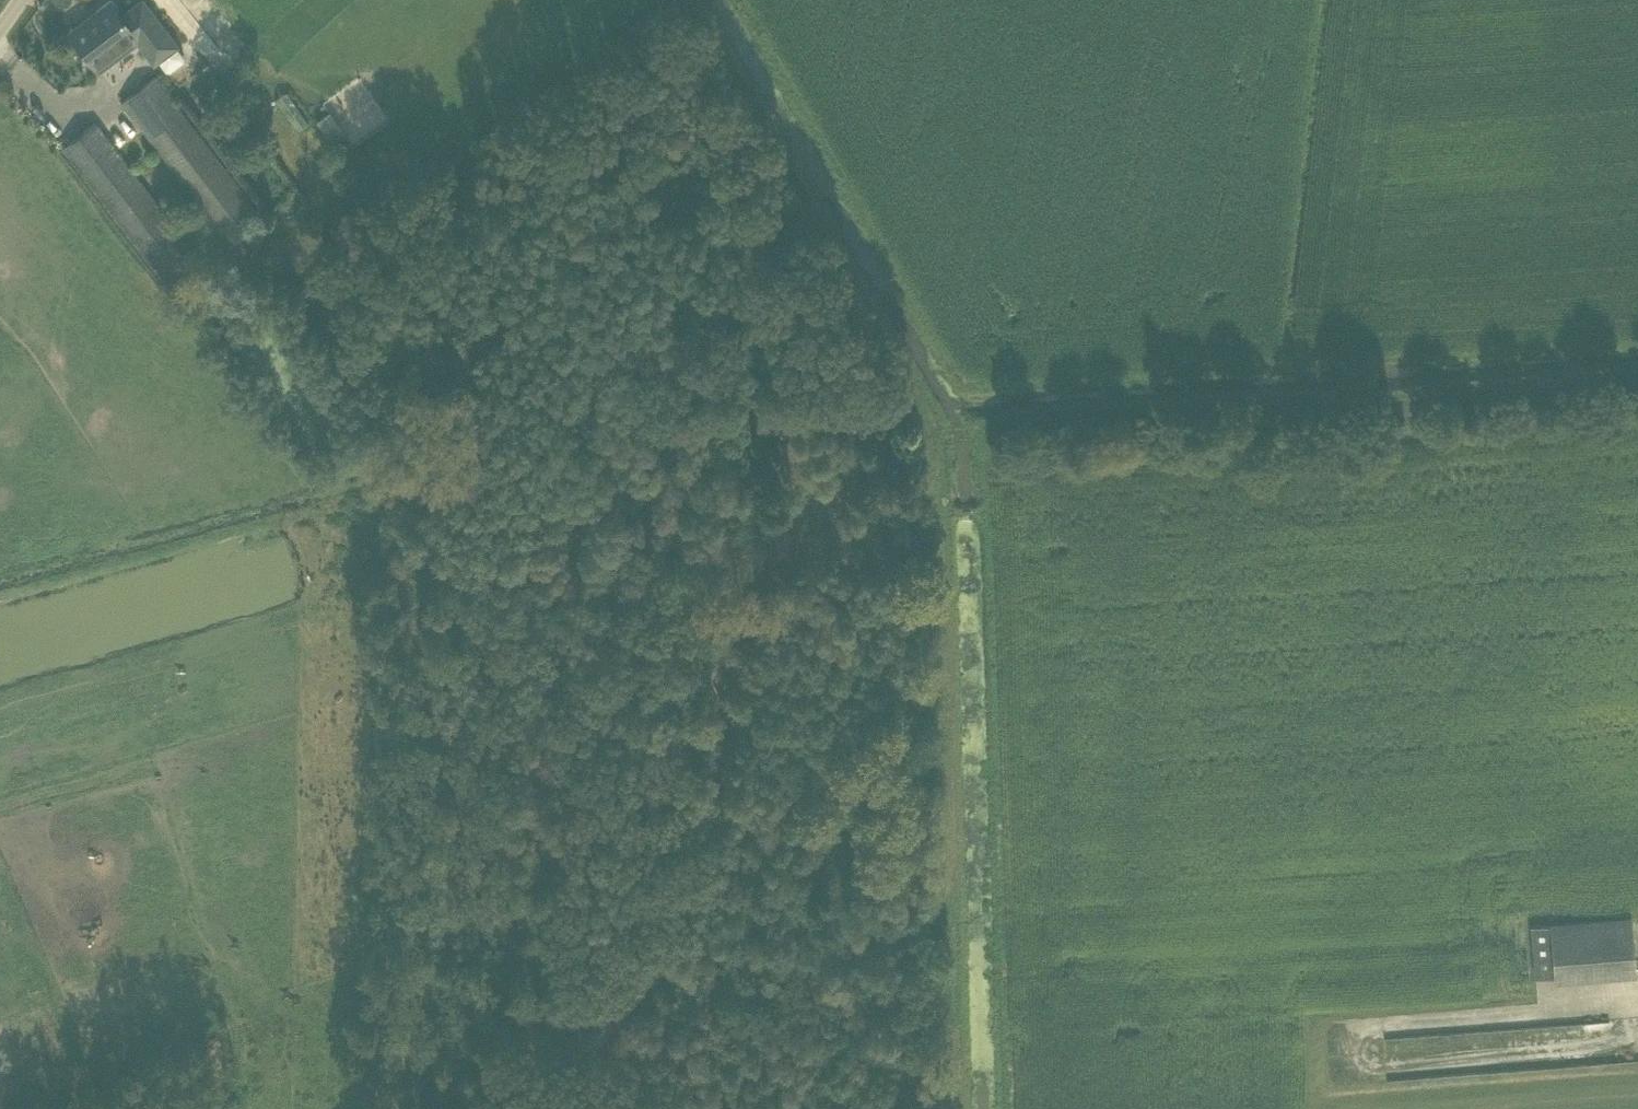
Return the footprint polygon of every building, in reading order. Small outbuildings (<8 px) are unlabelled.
[(73,35),(86,52),(100,70),(139,41),(154,62),(158,59),(166,68),(170,69),(184,59),(185,55),(176,45),(156,17),(143,0),(142,0),(122,15),(116,8),(118,7),(116,4),(114,5),(111,1),(95,13),(98,16),(73,35)] [(328,110),(316,119),(333,141),(344,133),(353,145),(392,115),(359,73),(322,102),(328,110)] [(124,100),(231,241),(263,216),(157,75),(124,100)] [(203,261),(95,122),(64,146),(172,285),(203,261)] [(1631,916),(1530,925),(1534,977),(1554,975),(1554,981),(1637,974),(1631,916)]
